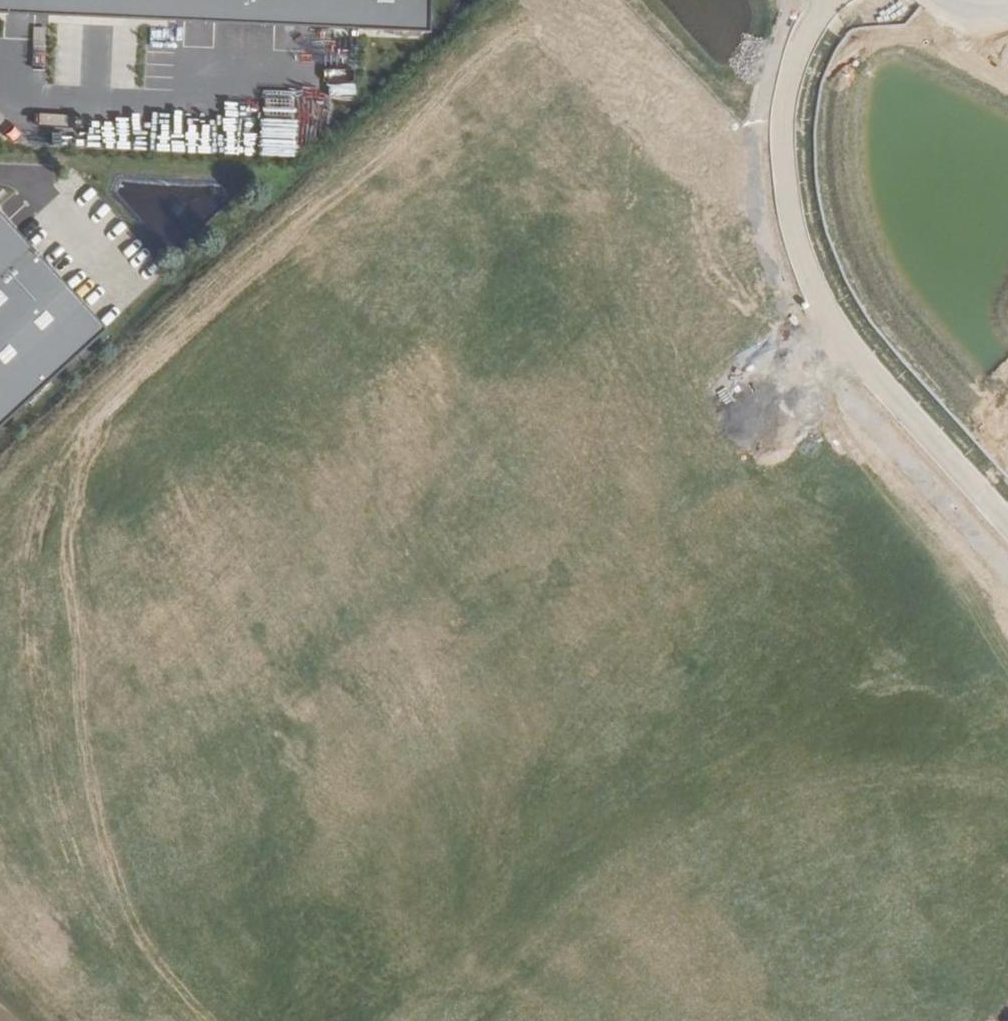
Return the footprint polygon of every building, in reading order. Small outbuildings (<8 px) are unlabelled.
[(428,23),(429,0),(0,0),(0,3),(428,23)] [(351,89),(352,74),(326,71),(324,86),(351,89)] [(0,214),(0,421),(104,324),(1,214),(0,214)]
